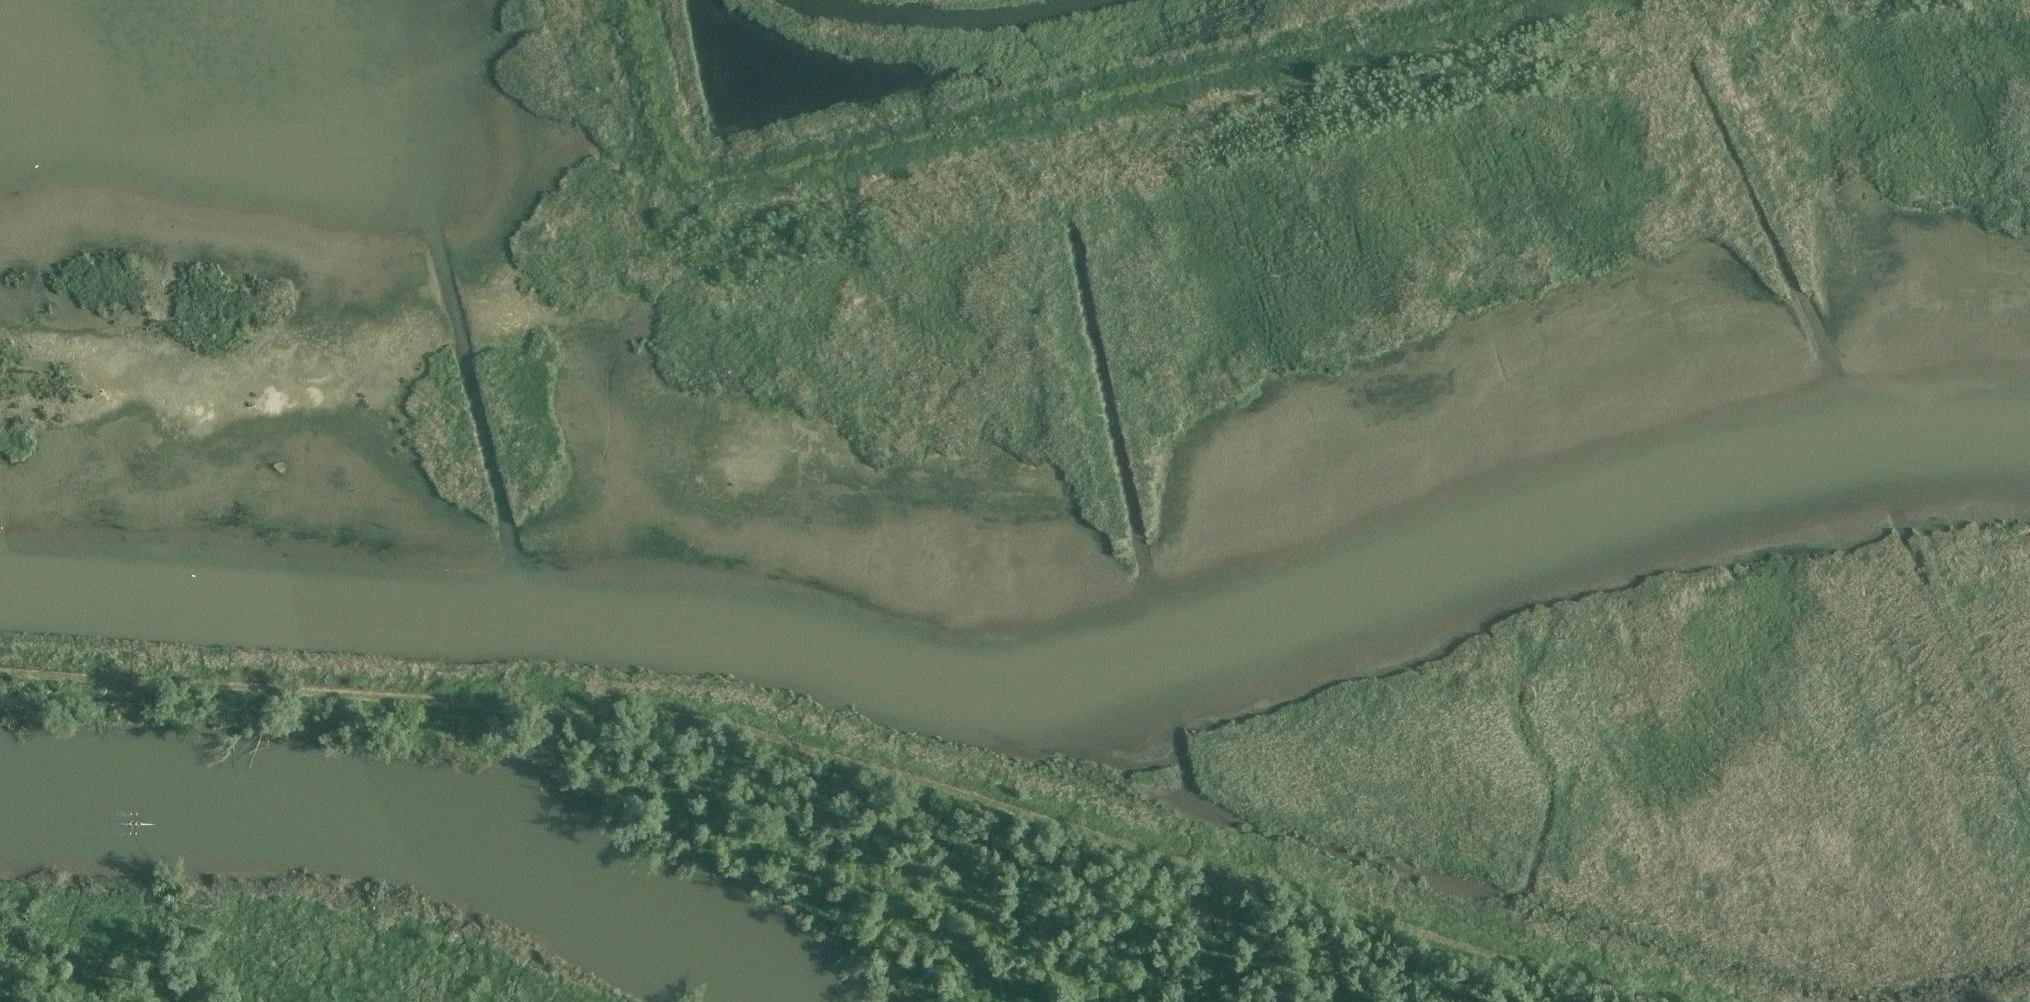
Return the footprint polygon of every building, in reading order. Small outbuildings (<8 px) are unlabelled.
[(545,741),(545,732),(542,732),(537,731),(537,740),(541,741),(545,741)]
